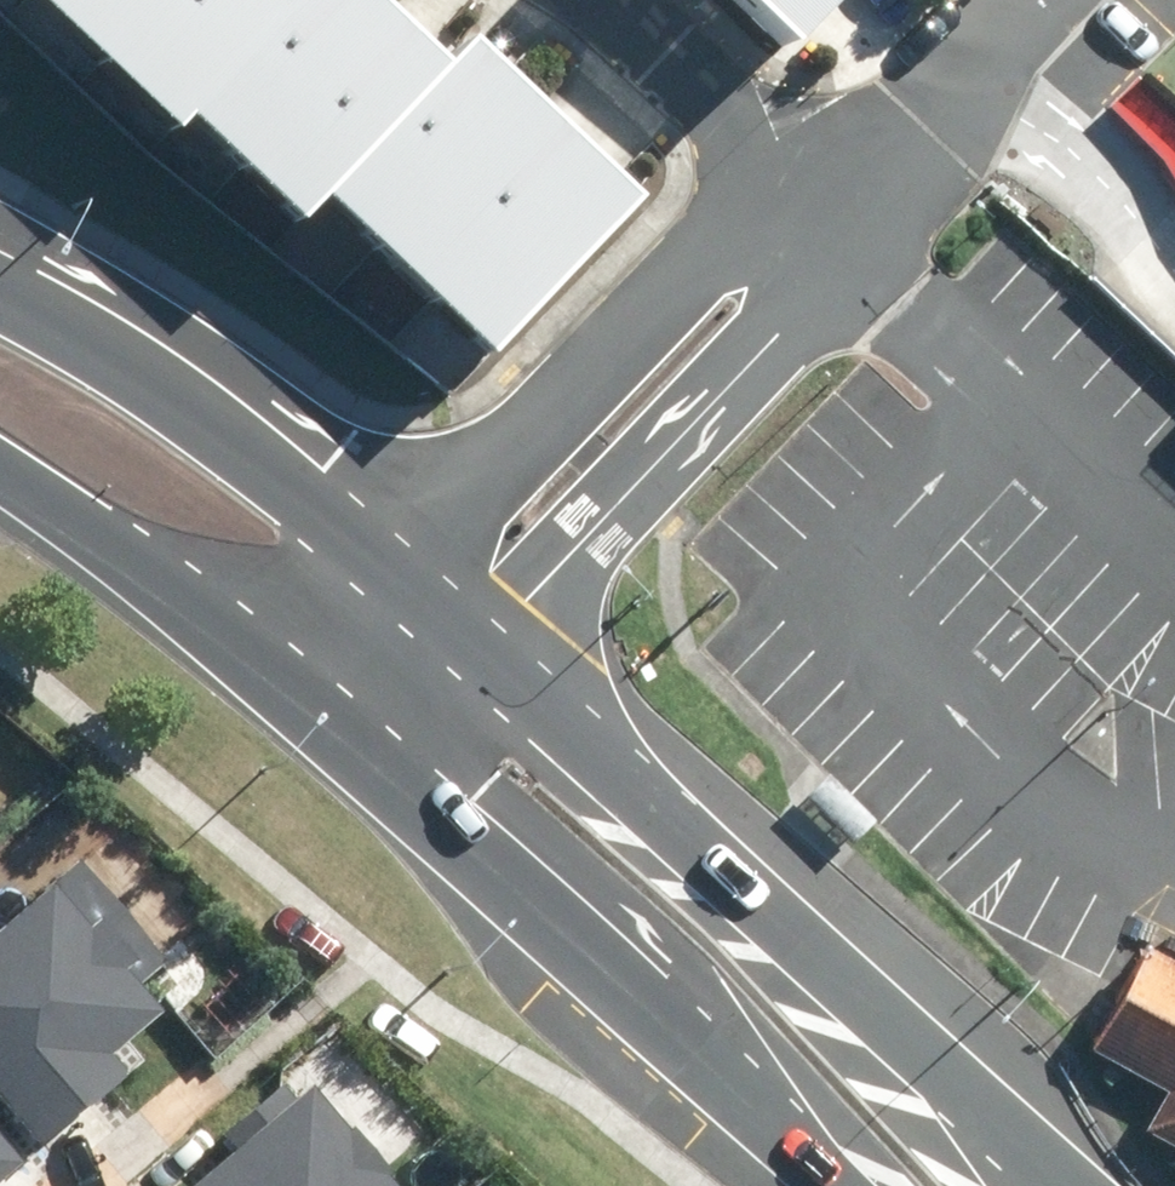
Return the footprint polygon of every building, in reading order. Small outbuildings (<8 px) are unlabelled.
[(174,138),(198,113),(305,219),(337,186),(499,346),(647,197),(476,29),(448,57),(390,0),(34,0),(174,138)] [(794,54),(847,0),(739,0),(794,54)] [(36,1139),(117,1068),(107,1056),(153,1016),(129,989),(162,960),(78,865),(31,906),(37,913),(0,946),(0,1099),(36,1139)] [(1153,965),(1092,1073),(1156,1108),(1130,1154),(1174,1179),(1174,977),(1153,965)] [(332,1129),(320,1139),(277,1089),(224,1135),(237,1150),(195,1185),(381,1185),(332,1129)]
